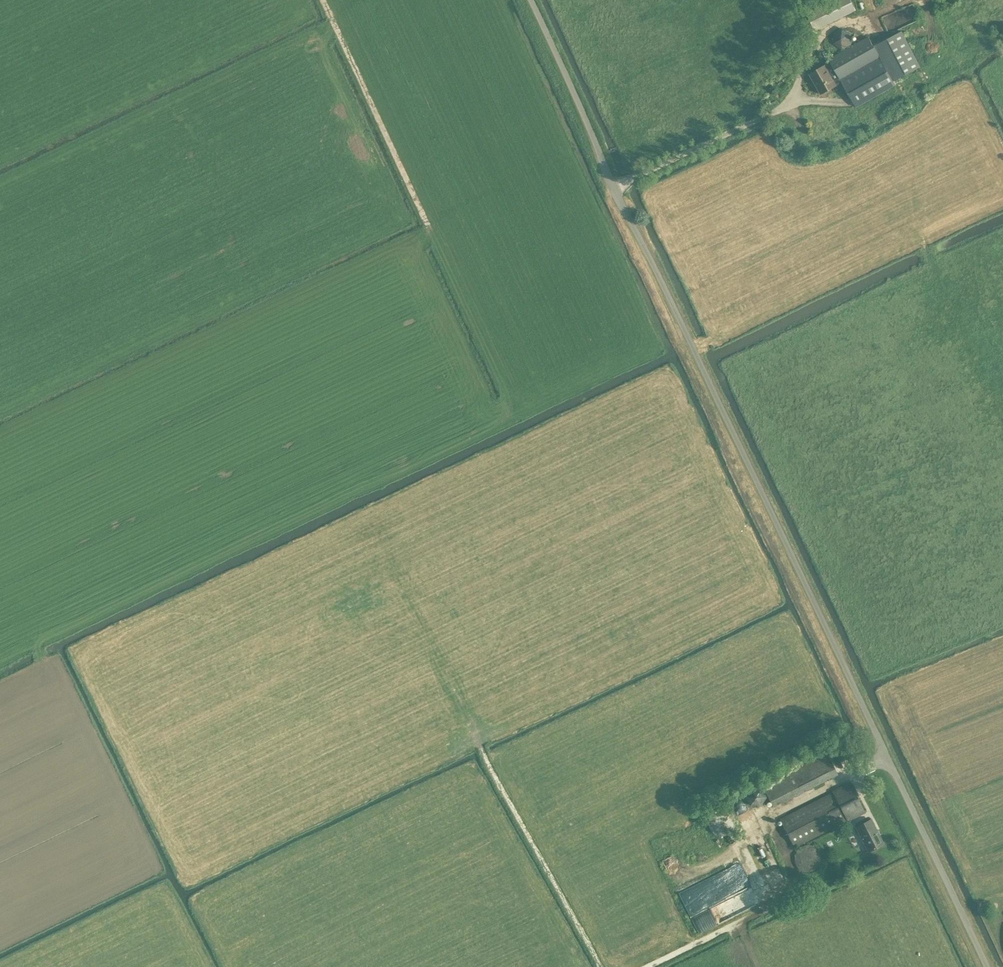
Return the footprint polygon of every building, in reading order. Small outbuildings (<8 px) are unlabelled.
[(816,31),(857,11),(852,0),(825,0),(805,9),(816,31)] [(870,39),(830,60),(832,63),(811,75),(812,75),(817,83),(816,84),(822,95),(834,88),(836,92),(845,86),(857,108),(897,86),(895,82),(921,68),(902,33),(881,44),(880,43),(873,46),(870,39)] [(774,808),(838,775),(827,754),(763,786),(774,808)] [(851,784),(840,790),(781,820),(795,848),(866,812),(851,784)] [(734,795),(746,817),(757,812),(745,790),(734,795)] [(884,845),(872,820),(857,828),(869,852),(884,845)]
